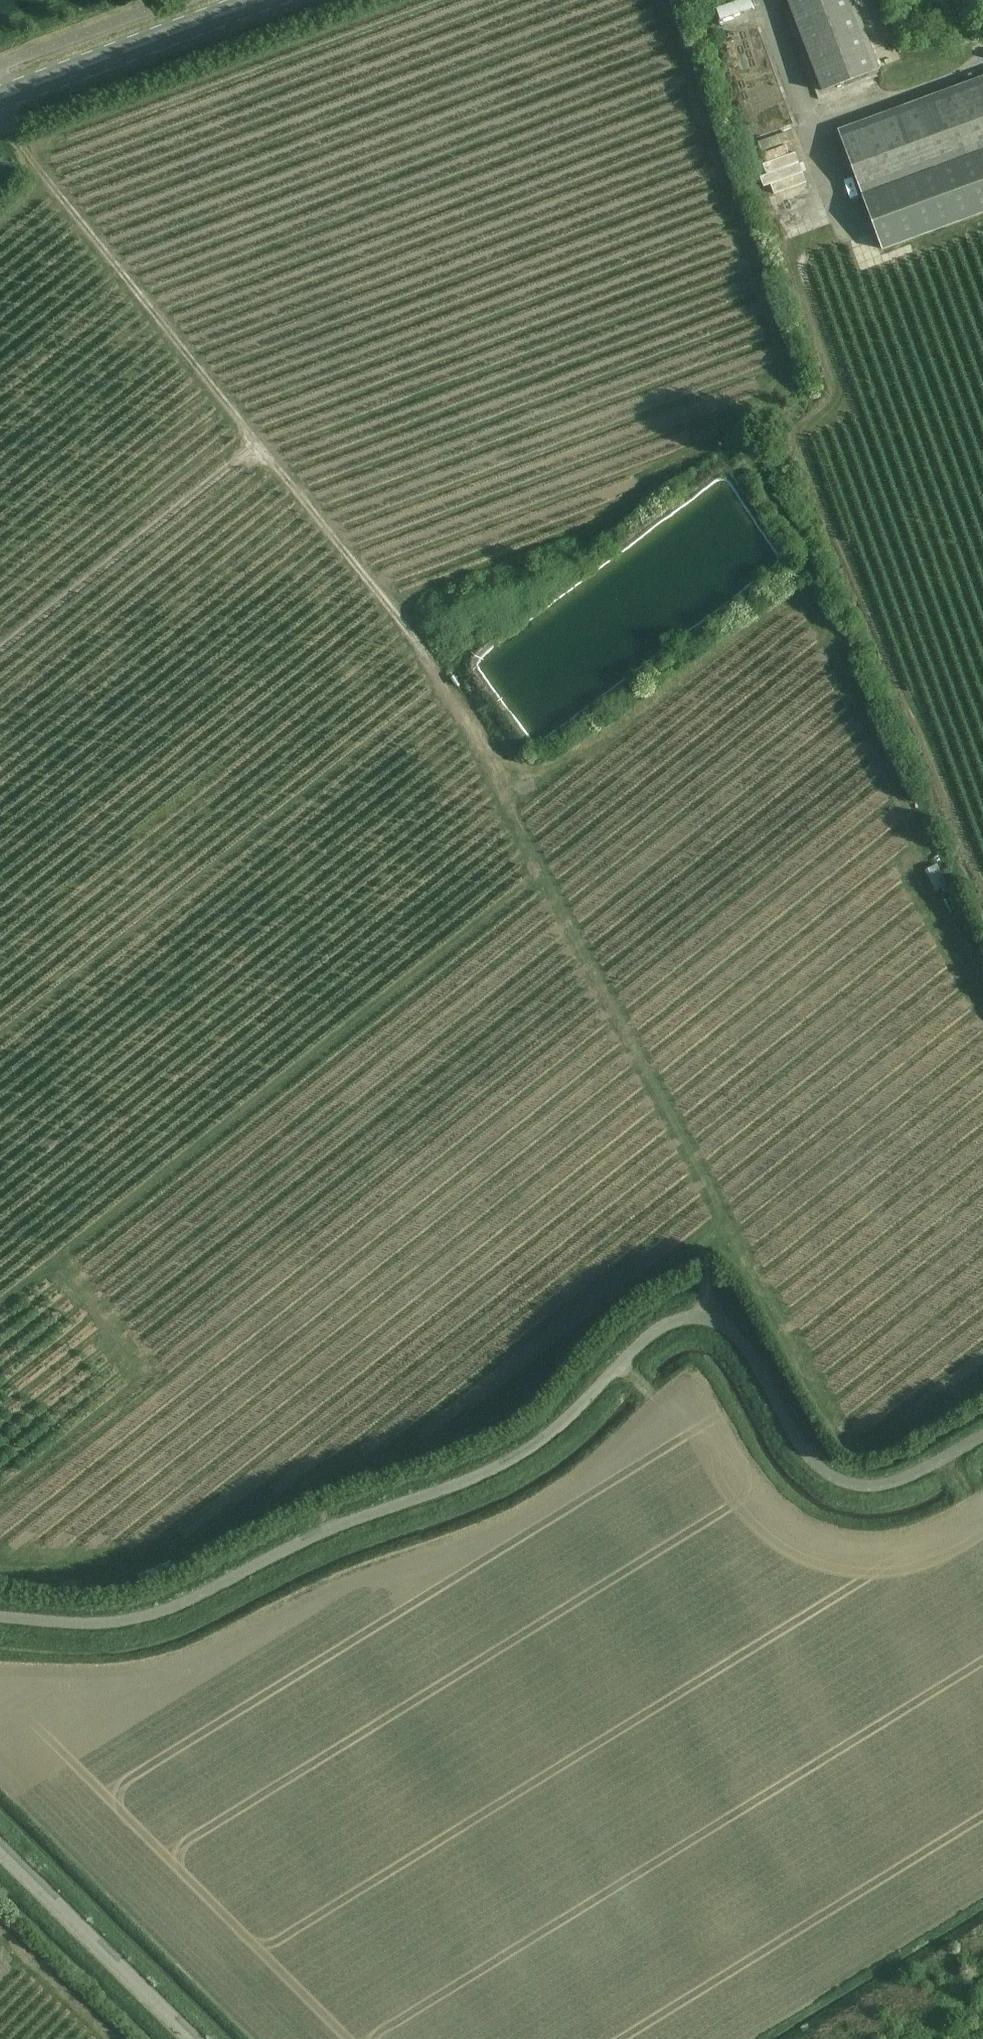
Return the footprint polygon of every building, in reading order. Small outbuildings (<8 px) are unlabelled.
[(714,3),(718,17),(752,5),(750,0),(723,0),(714,3)] [(853,0),(787,0),(822,91),(879,69),(853,0)] [(839,136),(881,250),(982,213),(982,84),(839,136)]
